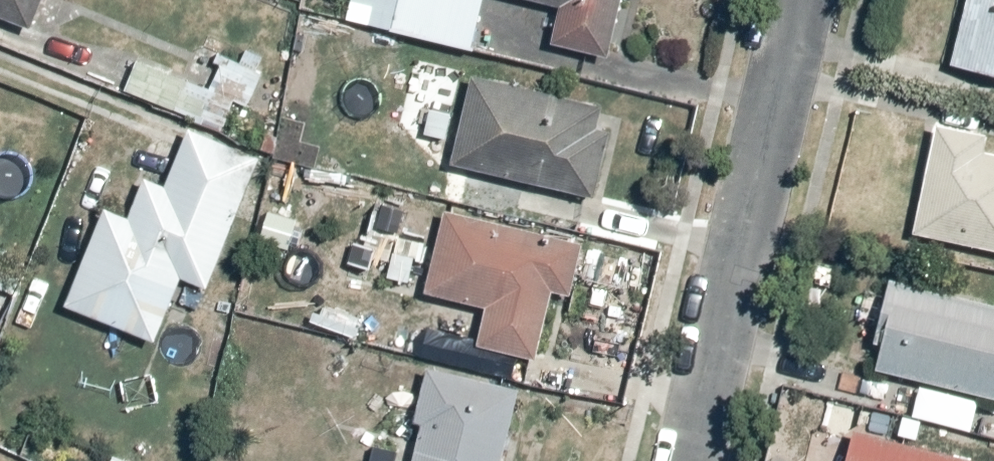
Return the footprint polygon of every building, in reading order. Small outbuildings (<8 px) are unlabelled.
[(32,29),(44,0),(0,0),(0,16),(32,29)] [(391,37),(482,53),(492,0),(398,0),(391,37)] [(560,7),(552,42),(608,58),(621,0),(532,0),(560,7)] [(993,77),(993,0),(968,0),(952,67),(993,77)] [(210,88),(139,59),(125,93),(233,138),(261,70),(224,54),(210,88)] [(603,105),(472,75),(450,164),(596,199),(610,132),(599,129),(603,105)] [(936,126),(913,233),(993,251),(993,154),(987,153),(990,138),(936,126)] [(128,219),(103,209),(66,306),(155,344),(181,280),(206,289),(258,159),(189,129),(167,187),(144,178),(128,219)] [(570,295),(582,243),(444,209),(426,292),(487,308),(477,343),(536,359),(552,291),(570,295)] [(0,266),(0,323),(8,326),(28,277),(0,266)] [(890,280),(872,345),(882,348),(876,369),(993,400),(993,307),(890,280)] [(428,367),(414,424),(424,427),(414,460),(503,460),(519,388),(428,367)] [(858,436),(852,460),(957,460),(858,436)]
